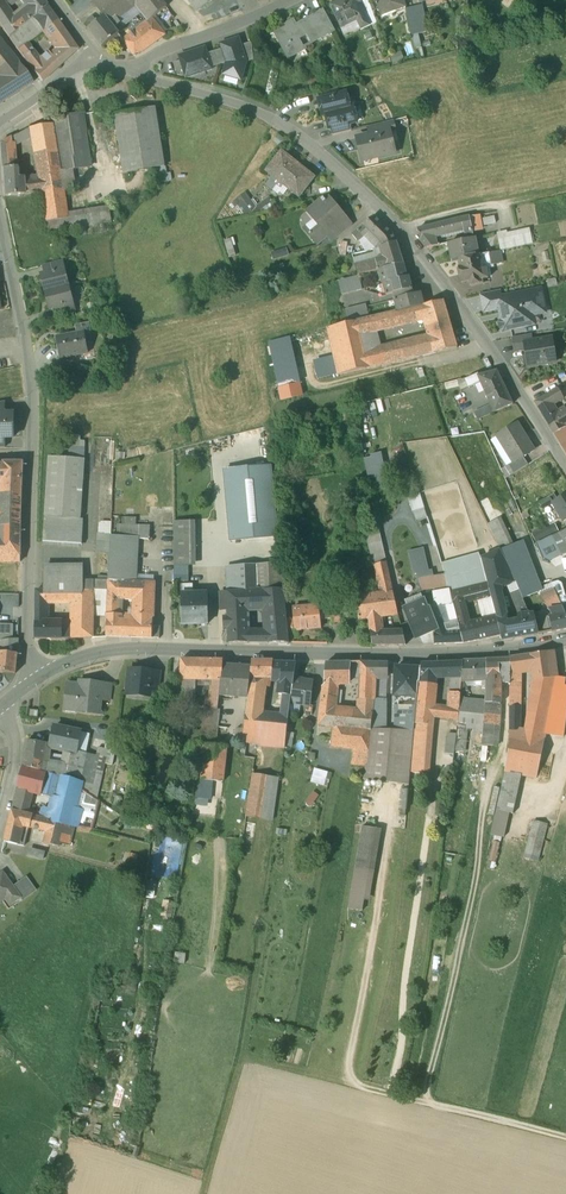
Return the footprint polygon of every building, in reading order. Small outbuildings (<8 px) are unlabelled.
[(22,1),(27,7),(17,15),(17,16),(24,25),(46,6),(42,0),(23,0),(22,1)] [(93,2),(100,12),(115,0),(95,0),(93,2)] [(100,12),(104,17),(105,16),(110,22),(114,19),(137,1),(136,0),(115,0),(100,12)] [(160,0),(136,0),(137,1),(151,19),(152,18),(166,7),(160,0)] [(194,6),(197,4),(200,9),(212,0),(189,0),(194,6)] [(330,4),(334,14),(337,13),(343,27),(357,20),(361,29),(370,25),(360,3),(362,2),(361,1),(361,0),(345,0),(344,1),(344,0),(338,0),(330,4)] [(361,1),(362,2),(360,3),(370,25),(376,22),(368,0),(363,0),(361,1)] [(381,15),(405,6),(403,0),(376,0),(381,15)] [(0,2),(0,24),(9,37),(24,25),(17,16),(12,19),(0,2)] [(423,4),(413,7),(413,10),(419,33),(429,31),(423,4)] [(24,25),(9,37),(9,38),(9,39),(17,50),(26,44),(42,32),(57,21),(46,6),(24,25)] [(334,29),(324,10),(318,14),(328,33),(334,29)] [(413,10),(406,12),(411,35),(419,33),(413,10)] [(296,26),(293,21),(277,29),(285,44),(283,45),(289,57),(305,48),(299,37),(306,33),(311,42),(328,33),(318,14),(296,26)] [(104,17),(87,30),(102,48),(119,34),(114,28),(119,25),(114,19),(110,22),(105,16),(104,17)] [(151,19),(122,40),(134,55),(141,53),(165,34),(152,18),(151,19)] [(57,21),(42,32),(48,39),(59,51),(66,59),(77,50),(57,21)] [(241,46),(238,38),(220,44),(221,49),(214,51),(218,65),(226,63),(223,74),(242,80),(246,62),(241,46)] [(32,83),(21,66),(20,66),(0,41),(0,104),(32,83)] [(241,46),(246,62),(253,59),(252,42),(241,46)] [(39,60),(26,44),(17,50),(35,73),(34,74),(41,82),(66,59),(59,51),(52,57),(47,52),(39,60)] [(211,67),(218,65),(214,51),(207,54),(205,48),(179,56),(181,61),(185,75),(186,77),(212,69),(211,67)] [(185,75),(181,61),(174,63),(178,75),(183,76),(185,75)] [(271,69),(263,100),(271,102),(279,71),(271,69)] [(338,88),(318,93),(320,100),(339,95),(338,88)] [(320,100),(319,100),(322,115),(326,114),(350,108),(350,107),(346,93),(339,95),(320,100)] [(155,107),(114,114),(123,173),(165,166),(155,107)] [(350,108),(326,114),(329,128),(350,123),(357,121),(353,107),(350,107),(350,108)] [(82,114),(50,119),(51,124),(59,171),(74,168),(90,165),(82,114)] [(393,121),(377,124),(379,132),(389,130),(390,131),(396,130),(393,121)] [(350,123),(330,128),(332,135),(351,130),(350,123)] [(51,124),(29,128),(31,136),(34,155),(37,176),(22,177),(24,194),(39,193),(44,222),(67,218),(66,213),(62,190),(59,171),(51,124)] [(29,128),(19,133),(22,138),(31,136),(29,128)] [(370,135),(357,138),(362,160),(364,160),(363,158),(373,155),(374,158),(395,153),(390,131),(389,130),(379,132),(375,133),(375,134),(370,135)] [(0,143),(0,151),(2,168),(13,168),(10,138),(0,143)] [(314,177),(282,151),(267,170),(273,176),(280,181),(284,184),(288,188),(299,196),(314,177)] [(13,178),(13,168),(2,168),(1,168),(4,196),(24,194),(22,177),(13,178)] [(74,168),(59,171),(62,190),(77,188),(74,168)] [(273,176),(266,184),(273,189),(280,181),(273,176)] [(280,181),(273,189),(277,193),(279,191),(284,184),(280,181)] [(288,188),(284,184),(279,191),(283,194),(288,188)] [(257,206),(246,193),(232,204),(236,208),(238,206),(246,214),(287,204),(280,196),(274,202),(269,196),(257,206)] [(325,201),(323,198),(308,210),(320,224),(308,233),(317,244),(331,233),(331,232),(347,219),(329,197),(325,201)] [(109,206),(86,210),(88,225),(112,221),(109,206)] [(86,210),(66,213),(67,218),(69,228),(88,225),(86,210)] [(374,216),(359,229),(364,235),(377,248),(380,247),(396,242),(393,235),(374,216)] [(477,216),(469,218),(472,233),(480,231),(477,216)] [(494,216),(481,219),(482,226),(496,223),(494,216)] [(469,217),(457,220),(460,231),(464,230),(464,234),(472,233),(469,218),(469,217)] [(67,218),(44,222),(46,232),(69,228),(67,218)] [(347,219),(331,232),(331,233),(336,238),(352,225),(347,219)] [(457,220),(418,229),(420,240),(426,248),(437,246),(435,237),(460,231),(457,220)] [(359,229),(352,234),(357,240),(358,239),(364,235),(359,229)] [(529,230),(508,234),(511,248),(532,244),(529,230)] [(507,232),(497,234),(501,250),(511,248),(508,234),(507,232)] [(377,248),(364,235),(358,239),(366,251),(377,248)] [(466,240),(449,244),(453,261),(460,260),(475,257),(472,239),(466,240)] [(396,242),(380,247),(383,257),(366,262),(369,273),(379,270),(403,264),(396,242)] [(499,251),(489,254),(490,261),(491,265),(493,265),(494,267),(500,266),(500,264),(502,263),(501,263),(499,251)] [(489,254),(480,255),(481,263),(490,261),(489,254)] [(475,257),(460,260),(461,268),(459,269),(462,282),(470,281),(471,285),(483,283),(482,279),(487,278),(485,269),(482,270),(481,263),(480,255),(475,257)] [(58,261),(43,265),(45,273),(46,273),(61,270),(61,269),(58,261)] [(366,262),(355,265),(358,275),(359,275),(369,273),(366,262)] [(403,264),(379,270),(382,284),(383,284),(386,293),(386,295),(393,293),(395,300),(395,302),(398,312),(412,308),(423,305),(420,293),(413,295),(408,277),(406,277),(403,264)] [(61,270),(46,273),(45,273),(41,274),(46,292),(68,286),(64,269),(61,269),(61,270)] [(358,275),(338,280),(342,294),(362,289),(359,275),(358,275)] [(68,286),(46,292),(50,309),(54,308),(69,304),(73,303),(68,286)] [(502,297),(497,298),(499,310),(501,320),(499,323),(500,327),(503,329),(503,331),(526,326),(535,324),(533,315),(539,314),(537,305),(544,304),(541,289),(502,297)] [(501,290),(480,294),(484,313),(499,310),(497,298),(502,297),(501,290)] [(457,347),(443,301),(423,305),(412,308),(415,317),(424,315),(430,334),(430,336),(436,353),(457,347)] [(69,304),(54,308),(56,316),(71,312),(69,304)] [(366,304),(345,309),(349,323),(356,321),(369,318),(366,304)] [(369,318),(356,321),(360,334),(376,331),(401,325),(400,320),(415,317),(412,308),(398,312),(369,318)] [(349,323),(328,328),(335,358),(338,373),(339,374),(369,368),(384,364),(424,355),(421,344),(412,346),(411,340),(381,348),(380,348),(368,345),(363,346),(360,334),(356,321),(349,323)] [(77,334),(56,338),(60,358),(88,353),(84,333),(90,332),(89,324),(76,326),(77,334)] [(376,331),(360,334),(363,346),(368,345),(380,348),(381,348),(376,331)] [(531,334),(512,337),(514,352),(525,350),(523,342),(532,341),(531,334)] [(430,336),(411,340),(412,346),(421,344),(424,355),(436,353),(430,336)] [(290,337),(269,342),(280,389),(299,384),(319,378),(318,378),(314,363),(296,367),(290,337)] [(532,341),(523,342),(525,350),(527,366),(555,362),(551,338),(532,341)] [(335,358),(314,363),(318,378),(338,373),(335,358)] [(512,404),(496,371),(478,376),(477,376),(480,382),(489,401),(490,404),(494,412),(512,404)] [(477,375),(465,380),(468,387),(480,382),(477,376),(478,376),(477,375)] [(299,384),(280,389),(282,400),(301,395),(299,384)] [(558,388),(534,402),(540,411),(550,405),(551,405),(563,397),(558,388)] [(280,389),(273,391),(276,402),(282,400),(280,389)] [(490,404),(474,412),(477,420),(494,412),(490,404)] [(550,405),(540,411),(545,419),(555,413),(551,405),(550,405)] [(545,419),(553,433),(565,426),(565,410),(564,407),(555,413),(545,419)] [(0,413),(0,437),(4,437),(13,437),(13,413),(4,413),(0,413)] [(533,450),(517,424),(497,436),(513,461),(513,462),(523,456),(533,450)] [(553,433),(558,442),(565,437),(565,426),(553,433)] [(69,458),(84,459),(86,443),(81,442),(82,437),(70,436),(69,458)] [(381,452),(363,457),(370,480),(387,475),(381,452)] [(513,461),(508,464),(514,473),(528,464),(523,456),(513,462),(513,461)] [(69,458),(49,457),(45,517),(81,519),(84,459),(69,458)] [(0,462),(0,483),(3,483),(3,504),(21,505),(23,462),(0,462)] [(272,465),(223,470),(230,540),(278,535),(272,465)] [(565,519),(565,494),(553,502),(564,520),(565,519)] [(544,508),(553,502),(550,498),(541,504),(544,508)] [(2,504),(2,510),(0,510),(0,523),(2,523),(1,534),(0,534),(0,562),(20,561),(21,516),(21,505),(3,504),(2,504)] [(81,519),(45,517),(43,542),(82,544),(83,519),(81,519)] [(500,550),(510,545),(499,520),(489,524),(500,550)] [(386,562),(377,521),(364,524),(372,561),(375,564),(386,562)] [(100,534),(111,534),(112,523),(100,522),(100,534)] [(174,566),(188,566),(195,566),(194,522),(174,522),(174,566)] [(537,542),(558,531),(554,525),(546,529),(545,527),(532,533),(537,542)] [(149,526),(134,526),(133,537),(133,539),(136,539),(149,539),(149,526)] [(535,544),(542,559),(565,550),(565,540),(561,531),(535,544)] [(100,534),(98,533),(97,552),(110,553),(111,536),(111,534),(100,534)] [(133,537),(111,536),(110,553),(108,580),(134,581),(136,539),(133,539),(133,537)] [(206,542),(206,540),(206,539),(205,537),(204,537),(202,536),(201,537),(200,538),(199,539),(198,540),(199,542),(200,543),(201,544),(202,544),(204,544),(205,543),(206,542)] [(541,590),(521,541),(510,545),(500,550),(510,570),(515,582),(520,594),(523,597),(541,590)] [(198,547),(197,549),(198,551),(199,552),(200,553),(202,553),(203,553),(204,552),(205,550),(206,549),(205,547),(204,546),(203,545),(201,545),(200,545),(199,546),(198,547)] [(508,622),(503,600),(499,591),(499,588),(508,585),(515,582),(510,570),(500,550),(500,549),(481,558),(487,582),(491,596),(496,616),(496,617),(501,635),(502,640),(512,639),(510,626),(508,622)] [(542,559),(547,566),(565,557),(565,550),(542,559)] [(413,557),(417,574),(431,570),(427,553),(413,557)] [(461,588),(487,582),(481,558),(479,553),(442,563),(446,576),(449,589),(461,588)] [(205,559),(205,558),(205,556),(204,555),(202,554),(201,554),(199,554),(198,555),(197,556),(197,558),(197,559),(198,561),(199,561),(201,562),(203,561),(204,560),(205,559)] [(381,593),(355,596),(358,619),(368,618),(379,615),(397,612),(395,601),(391,583),(388,572),(386,562),(375,564),(381,593)] [(72,567),(43,568),(44,590),(36,590),(36,623),(47,623),(47,612),(48,612),(48,601),(73,601),(73,620),(72,621),(68,621),(68,624),(62,624),(62,639),(92,637),(93,613),(107,613),(108,601),(108,581),(83,579),(83,567),(75,567),(75,565),(72,565),(72,567)] [(281,565),(227,568),(228,592),(283,589),(281,565)] [(188,581),(188,566),(174,566),(174,581),(188,581)] [(446,576),(429,578),(431,592),(449,589),(446,576)] [(429,578),(418,580),(421,594),(431,592),(429,578)] [(134,581),(108,580),(108,581),(108,601),(119,602),(119,599),(130,600),(133,600),(154,600),(155,582),(134,581)] [(461,588),(449,589),(453,603),(453,605),(460,603),(491,596),(487,582),(461,588)] [(515,582),(508,585),(519,614),(528,612),(523,597),(520,594),(515,582)] [(554,589),(559,600),(562,607),(565,614),(565,613),(565,597),(561,586),(554,589)] [(283,589),(228,592),(228,609),(228,610),(246,609),(267,608),(269,611),(268,632),(257,632),(257,643),(288,642),(286,619),(283,589)] [(431,592),(421,594),(422,598),(425,607),(435,606),(446,604),(453,603),(449,589),(431,592)] [(554,589),(541,593),(546,605),(559,600),(554,589)] [(228,592),(218,592),(219,610),(228,609),(228,592)] [(208,593),(181,593),(182,624),(208,623),(208,593)] [(339,597),(330,598),(332,621),(343,620),(339,597)] [(420,638),(435,632),(425,607),(422,598),(402,606),(415,640),(420,638)] [(154,600),(133,600),(133,603),(132,614),(131,614),(131,617),(125,617),(125,621),(122,620),(122,615),(119,615),(119,602),(108,601),(107,613),(107,636),(152,638),(152,627),(154,600)] [(548,616),(542,618),(545,633),(565,629),(565,616),(565,614),(562,607),(559,600),(546,605),(552,616),(548,616)] [(453,603),(446,604),(450,619),(456,617),(453,605),(453,603)] [(466,623),(460,603),(453,605),(456,617),(458,625),(459,625),(465,623),(466,623)] [(319,605),(293,608),(294,618),(295,630),(296,630),(321,627),(319,605)] [(435,606),(425,607),(435,632),(434,644),(446,643),(446,632),(435,606)] [(246,609),(228,610),(229,617),(224,617),(224,627),(229,627),(230,643),(257,643),(257,632),(247,632),(246,609)] [(519,614),(517,614),(519,624),(510,626),(512,639),(538,634),(534,620),(533,613),(529,614),(528,612),(519,614)] [(379,615),(368,618),(372,645),(405,645),(402,630),(381,632),(379,615)] [(496,616),(482,619),(487,638),(501,635),(496,617),(496,616)] [(294,618),(286,619),(288,635),(296,634),(296,630),(295,630),(294,618)] [(542,618),(534,620),(538,634),(545,633),(542,618)] [(466,623),(465,623),(459,625),(460,631),(463,642),(487,638),(482,619),(466,623)] [(47,623),(36,623),(35,638),(62,639),(62,624),(62,623),(47,623)] [(0,624),(0,639),(12,639),(13,624),(0,624)] [(454,631),(446,632),(446,643),(455,643),(454,631)] [(460,631),(454,631),(455,643),(463,643),(463,642),(460,631)] [(435,632),(420,638),(422,644),(434,644),(435,632)] [(1,640),(0,646),(0,671),(15,673),(19,639),(1,640)] [(554,651),(531,654),(533,668),(535,680),(536,680),(558,677),(554,651)] [(531,654),(511,657),(511,658),(510,683),(509,706),(509,713),(509,730),(520,730),(521,699),(520,670),(533,668),(531,654)] [(511,658),(486,659),(488,681),(487,681),(487,685),(485,707),(483,724),(499,725),(501,683),(510,683),(511,658)] [(197,659),(181,659),(178,706),(195,707),(195,697),(199,697),(199,690),(196,690),(196,679),(196,678),(197,659)] [(222,660),(197,659),(196,678),(196,679),(211,679),(221,679),(222,665),(222,660)] [(486,659),(473,660),(474,681),(475,685),(487,685),(487,681),(488,681),(486,659)] [(273,660),(251,660),(251,667),(250,677),(249,677),(249,678),(265,678),(271,678),(272,678),(273,663),(273,660)] [(473,660),(463,660),(463,661),(461,682),(465,682),(474,681),(473,660)] [(463,662),(421,663),(419,682),(418,682),(418,689),(435,691),(436,678),(450,677),(450,681),(450,692),(461,692),(461,691),(461,682),(463,661),(463,662)] [(351,662),(326,663),(324,682),(335,682),(350,682),(350,678),(351,662)] [(361,662),(351,662),(350,678),(359,678),(359,675),(360,676),(361,662)] [(388,663),(361,662),(360,676),(359,675),(359,678),(359,692),(372,693),(373,676),(387,676),(388,663)] [(282,663),(273,663),(272,678),(280,679),(282,663)] [(296,663),(282,663),(280,679),(278,694),(284,694),(291,695),(292,686),(293,686),(294,679),(296,663)] [(251,667),(222,665),(221,679),(219,695),(248,697),(250,678),(249,678),(249,677),(250,677),(251,667)] [(417,699),(418,689),(418,682),(419,666),(394,665),(394,676),(392,697),(417,699)] [(152,671),(129,669),(127,694),(150,696),(151,690),(150,690),(152,671)] [(161,672),(152,671),(150,690),(151,690),(159,691),(161,672)] [(536,680),(532,697),(531,705),(529,730),(531,732),(546,734),(563,737),(565,717),(565,685),(564,685),(565,678),(558,677),(536,680)] [(282,717),(261,715),(265,678),(250,678),(248,697),(246,710),(242,740),(242,742),(259,744),(285,747),(288,717),(282,717)] [(210,688),(208,704),(205,704),(205,707),(217,709),(218,700),(219,695),(221,679),(211,679),(210,688)] [(312,681),(294,679),(293,686),(292,686),(291,695),(290,703),(309,705),(312,681)] [(90,686),(68,684),(65,709),(99,713),(100,700),(101,684),(101,683),(100,683),(100,684),(91,683),(91,682),(90,682),(90,686)] [(335,689),(335,682),(324,682),(319,725),(334,727),(332,746),(353,748),(369,750),(374,700),(359,699),(358,711),(336,709),(333,707),(335,689)] [(109,685),(101,684),(100,700),(109,701),(110,684),(109,684),(109,685)] [(435,691),(418,689),(417,699),(415,724),(431,725),(432,717),(433,705),(435,691)] [(448,708),(441,706),(440,718),(459,720),(460,697),(461,692),(450,692),(448,708)] [(291,695),(284,694),(282,717),(288,717),(290,703),(291,695)] [(470,700),(463,700),(464,697),(460,697),(459,720),(458,723),(467,724),(483,726),(483,724),(485,707),(480,707),(478,708),(469,709),(470,700)] [(386,729),(387,699),(374,700),(369,750),(367,765),(365,765),(363,779),(409,785),(410,772),(414,733),(386,729)] [(441,706),(433,705),(432,717),(440,718),(441,706)] [(217,709),(205,707),(202,731),(201,739),(201,742),(202,744),(213,745),(217,709)] [(246,710),(239,710),(237,722),(238,722),(236,739),(242,740),(246,710)] [(458,723),(456,735),(454,746),(455,746),(454,751),(464,752),(467,724),(458,723)] [(431,725),(415,724),(414,733),(410,772),(426,774),(431,725)] [(499,725),(483,724),(483,726),(482,745),(497,746),(499,725)] [(80,732),(54,726),(50,746),(55,748),(55,749),(64,751),(64,750),(76,752),(80,732)] [(202,731),(189,729),(188,738),(190,738),(201,739),(202,731)] [(520,730),(509,730),(509,746),(505,771),(522,775),(537,778),(546,734),(531,732),(520,730)] [(448,734),(445,753),(444,753),(442,767),(452,768),(454,751),(455,746),(454,746),(456,735),(448,734)] [(47,744),(26,741),(23,766),(41,771),(44,762),(47,744)] [(213,745),(202,744),(201,746),(198,779),(211,780),(223,781),(227,746),(213,745)] [(76,752),(64,750),(64,751),(61,765),(58,776),(60,776),(80,781),(81,782),(98,785),(99,785),(104,763),(107,749),(99,747),(97,757),(76,752)] [(369,750),(353,748),(352,764),(365,765),(367,765),(369,750)] [(115,751),(107,749),(104,763),(112,765),(115,751)] [(253,759),(246,815),(257,816),(275,818),(280,777),(265,775),(266,770),(261,769),(262,760),(253,759)] [(61,765),(44,762),(41,771),(46,773),(58,776),(61,765)] [(112,765),(104,763),(99,785),(98,785),(98,788),(107,790),(112,765)] [(46,774),(22,768),(18,787),(34,791),(41,793),(46,774)] [(314,768),(311,782),(329,786),(332,772),(314,768)] [(505,772),(496,809),(509,813),(513,814),(522,775),(505,771),(505,772)] [(58,776),(46,773),(46,774),(41,793),(47,795),(55,796),(60,776),(58,776)] [(55,796),(51,813),(44,811),(42,817),(50,819),(49,822),(74,827),(77,827),(81,810),(74,809),(81,782),(80,781),(60,776),(55,796)] [(211,780),(198,779),(196,798),(210,799),(211,780)] [(34,791),(18,787),(12,810),(29,814),(34,791)] [(401,788),(398,808),(406,809),(409,789),(401,788)] [(312,805),(319,794),(313,791),(306,802),(312,805)] [(47,795),(44,811),(51,813),(55,796),(47,795)] [(509,813),(496,809),(491,834),(501,836),(504,837),(509,813)] [(29,814),(12,810),(4,842),(24,846),(26,835),(21,834),(22,826),(47,832),(49,822),(50,819),(42,817),(29,814)] [(246,815),(240,852),(251,854),(257,816),(246,815)] [(534,821),(524,857),(538,861),(547,824),(534,821)] [(74,827),(49,822),(47,832),(44,844),(59,846),(60,844),(70,846),(74,827)] [(383,831),(364,827),(350,909),(365,911),(367,900),(371,900),(383,831)] [(501,836),(491,834),(488,849),(498,851),(501,836)] [(47,853),(32,849),(30,857),(45,861),(47,853)] [(0,875),(0,901),(4,898),(9,904),(18,898),(11,887),(1,874),(0,875)] [(26,877),(11,887),(18,898),(20,901),(35,891),(26,877)]
